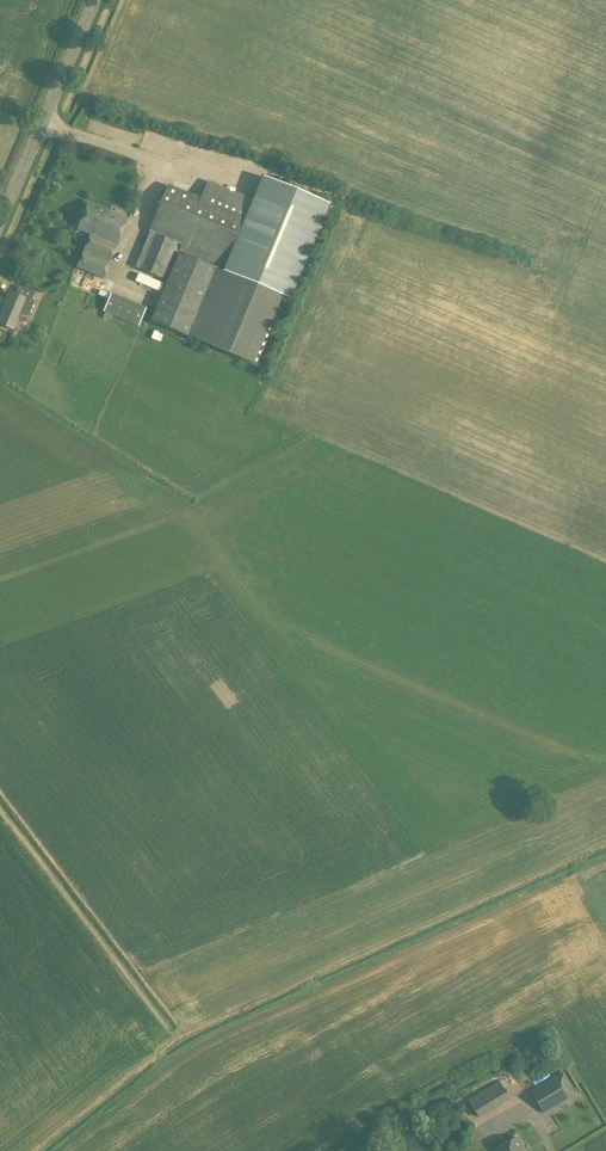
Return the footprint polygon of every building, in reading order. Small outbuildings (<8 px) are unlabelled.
[(255,365),(282,298),(289,301),(330,205),(262,177),(245,217),(167,185),(148,232),(149,233),(134,268),(166,280),(180,246),(180,247),(178,251),(179,252),(150,322),(255,365)] [(127,220),(88,203),(77,229),(91,235),(77,268),(103,279),(127,220)] [(0,317),(0,325),(13,331),(15,326),(18,319),(21,320),(24,313),(29,315),(35,303),(31,301),(35,294),(19,287),(14,299),(7,296),(1,310),(3,311),(0,317)] [(103,312),(138,326),(146,308),(111,293),(103,312)] [(545,1115),(578,1095),(564,1072),(532,1092),(545,1115)] [(479,1119),(510,1101),(499,1082),(468,1100),(479,1119)] [(516,1137),(494,1150),(525,1150),(516,1137)]
